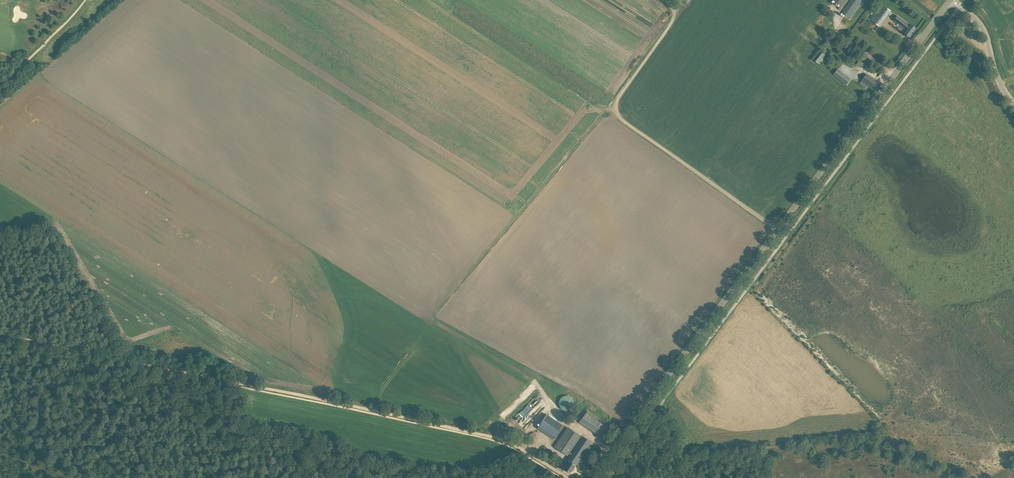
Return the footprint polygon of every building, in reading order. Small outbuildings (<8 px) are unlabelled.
[(840,6),(838,8),(840,10),(848,0),(832,0),(840,6)] [(842,13),(850,19),(863,0),(850,0),(842,13)] [(879,26),(891,11),(881,4),(869,19),(879,26)] [(910,38),(917,29),(910,24),(910,25),(908,23),(897,16),(894,20),(906,30),(904,33),(910,38)] [(814,60),(819,64),(825,54),(820,51),(814,60)] [(846,85),(851,79),(838,70),(834,76),(846,85)] [(867,74),(860,84),(865,88),(867,85),(874,89),(879,83),(867,74)] [(574,404),(574,403),(573,401),(573,399),(571,398),(570,397),(569,396),(567,395),(565,396),(564,396),(562,397),(561,398),(560,399),(559,400),(559,402),(559,404),(559,406),(561,407),(562,409),(564,410),(566,410),(568,410),(569,409),(571,408),(573,407),(573,405),(574,404)] [(579,422),(597,434),(605,421),(587,410),(579,422)] [(538,428),(554,439),(563,425),(547,414),(538,428)] [(580,436),(568,428),(555,447),(567,456),(568,454),(570,455),(567,459),(569,461),(564,469),(570,473),(576,465),(575,465),(591,442),(583,436),(575,448),(573,447),(580,436)]
